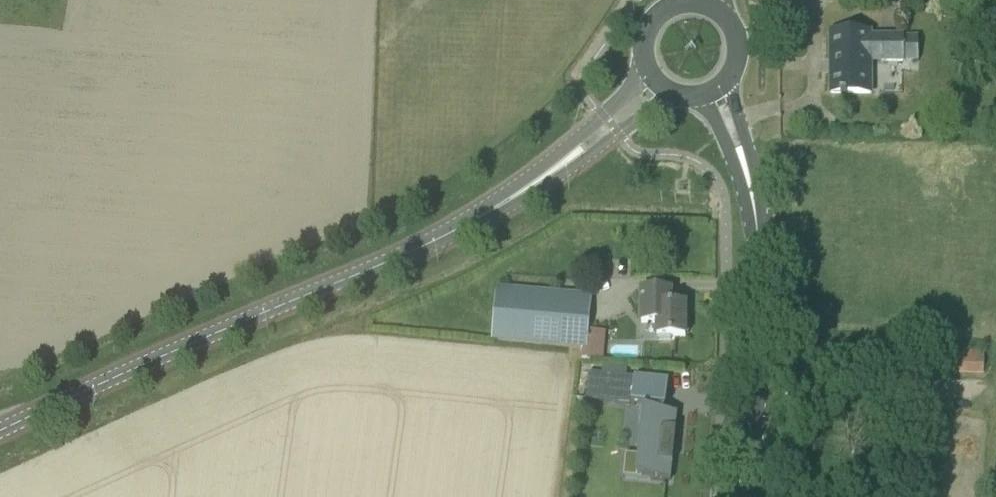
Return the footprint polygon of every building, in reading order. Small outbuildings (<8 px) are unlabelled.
[(918,38),(905,38),(905,36),(873,36),(873,34),(830,35),(830,63),(836,63),(836,73),(830,73),(831,95),(840,95),(840,96),(874,97),(874,66),(905,65),(905,63),(919,63),(918,38)] [(496,289),(492,341),(587,350),(592,298),(496,289)] [(686,321),(686,306),(671,306),(671,292),(641,292),(641,324),(657,324),(657,338),(685,338),(686,335),(688,335),(688,321),(686,321)] [(984,354),(957,353),(937,352),(936,372),(956,373),(984,374),(984,354)] [(632,405),(633,405),(635,379),(634,379),(589,374),(586,401),(602,402),(632,405)] [(634,379),(635,379),(633,405),(632,405),(632,406),(645,408),(645,412),(644,412),(644,413),(642,435),(655,437),(653,457),(640,456),(638,479),(650,481),(671,483),(677,415),(664,414),(664,409),(666,410),(669,381),(635,377),(634,379)]
